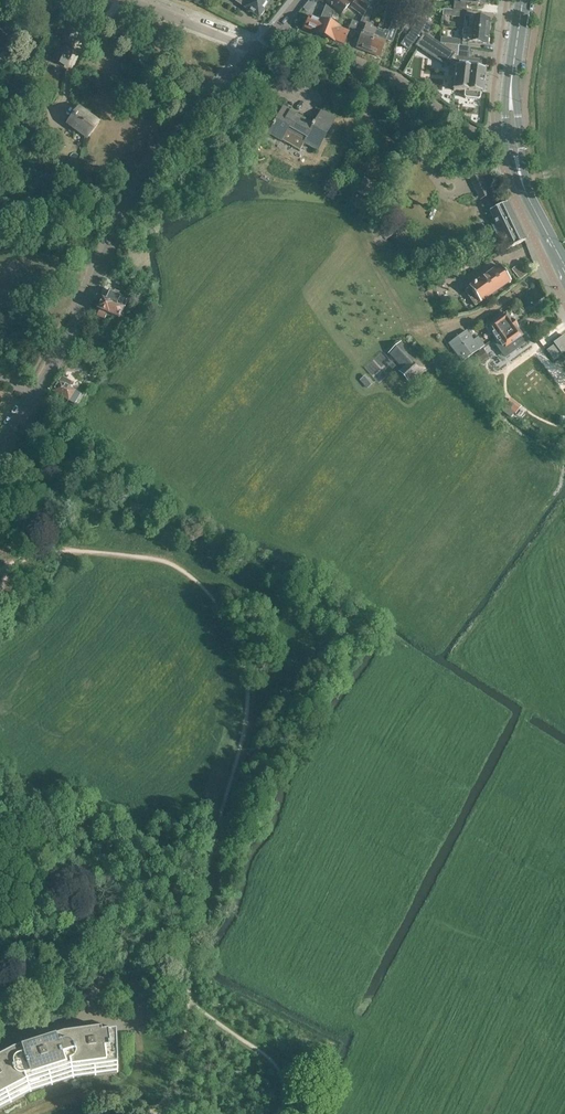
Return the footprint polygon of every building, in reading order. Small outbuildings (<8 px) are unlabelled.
[(235,1),(245,8),(259,17),(260,15),(262,15),(264,11),(264,9),(270,0),(236,0),(235,1)] [(303,8),(308,12),(318,0),(309,0),(303,8)] [(335,11),(339,14),(343,8),(346,9),(349,5),(343,0),(324,0),(323,1),(329,5),(335,11)] [(355,1),(366,10),(367,10),(371,6),(364,0),(353,0),(355,1)] [(488,0),(455,0),(455,1),(454,1),(453,10),(466,12),(467,3),(484,5),(484,3),(488,4),(488,0)] [(363,17),(366,10),(355,1),(351,7),(363,17)] [(333,17),(335,11),(329,5),(326,11),(333,17)] [(453,10),(444,9),(443,16),(465,18),(464,29),(487,31),(488,25),(490,25),(490,19),(489,19),(466,17),(466,12),(453,10)] [(370,10),(367,10),(366,10),(363,17),(359,24),(355,33),(362,35),(358,47),(358,48),(362,50),(363,49),(369,51),(378,29),(367,25),(373,10),(370,10)] [(388,33),(378,29),(369,51),(375,54),(375,55),(379,57),(380,56),(387,40),(392,42),(398,29),(400,30),(403,18),(396,15),(392,26),(390,28),(388,33)] [(324,38),(329,25),(330,22),(318,17),(317,20),(310,17),(307,23),(305,24),(304,27),(305,29),(305,30),(313,33),(313,34),(314,34),(324,38)] [(406,36),(400,45),(408,50),(412,44),(413,45),(416,41),(418,42),(415,46),(446,66),(448,63),(449,63),(456,67),(453,91),(464,92),(464,97),(465,99),(478,100),(480,99),(481,94),(482,94),(485,70),(480,70),(481,60),(468,59),(469,49),(469,47),(459,46),(460,39),(441,37),(440,44),(438,44),(423,34),(420,38),(419,36),(423,30),(428,33),(432,26),(421,19),(419,22),(417,21),(407,36),(406,36)] [(354,37),(355,33),(359,24),(352,20),(347,32),(329,25),(324,38),(334,42),(343,45),(348,34),(354,37)] [(54,61),(64,66),(71,50),(79,32),(68,27),(60,46),(54,61)] [(487,31),(464,29),(462,41),(486,44),(488,43),(488,38),(487,37),(487,31)] [(317,150),(335,119),(321,111),(314,125),(283,107),(274,123),(273,123),(272,125),(273,126),(269,133),(299,151),(304,143),(317,150)] [(68,124),(86,138),(98,122),(79,108),(68,124)] [(484,181),(481,175),(471,180),(477,192),(480,199),(489,195),(483,182),(484,181)] [(364,198),(374,183),(366,177),(355,192),(364,198)] [(489,211),(502,238),(508,249),(525,241),(515,219),(507,202),(489,211)] [(470,288),(481,303),(492,295),(493,297),(498,293),(497,292),(511,282),(500,266),(469,287),(470,288)] [(102,300),(98,310),(99,311),(97,316),(104,320),(107,314),(109,315),(119,319),(127,301),(118,297),(120,295),(114,292),(113,295),(108,292),(104,301),(102,300)] [(495,338),(515,324),(512,319),(510,320),(509,319),(510,317),(508,315),(507,315),(506,313),(485,328),(490,334),(491,333),(495,338)] [(518,328),(515,324),(495,338),(498,342),(496,344),(501,350),(522,335),(521,334),(521,333),(520,331),(518,330),(517,329),(518,328)] [(482,348),(484,346),(478,338),(474,341),(466,331),(449,344),(462,362),(473,353),(482,348)] [(564,351),(564,336),(564,335),(554,343),(557,347),(555,348),(553,346),(547,351),(554,360),(560,355),(561,354),(564,351)] [(404,364),(399,370),(409,382),(425,368),(400,342),(388,353),(398,364),(403,363),(404,364)] [(488,358),(482,348),(473,353),(480,363),(488,358)] [(75,405),(81,395),(69,388),(72,383),(65,378),(62,377),(53,391),(75,405)] [(521,407),(510,399),(509,401),(505,406),(504,406),(506,407),(502,411),(510,418),(514,413),(515,414),(521,407)] [(31,1092),(32,1092),(73,1079),(75,1078),(118,1073),(117,1039),(109,1039),(109,1036),(109,1035),(108,1034),(108,1033),(107,1033),(106,1032),(105,1032),(104,1032),(103,1032),(94,1033),(93,1029),(86,1030),(86,1034),(79,1035),(80,1040),(73,1041),(73,1044),(66,1045),(60,1047),(59,1044),(58,1043),(58,1042),(57,1042),(56,1041),(54,1041),(53,1041),(52,1041),(43,1043),(42,1040),(35,1043),(36,1046),(27,1049),(26,1049),(25,1050),(25,1051),(24,1052),(24,1053),(24,1054),(24,1055),(24,1056),(25,1058),(18,1060),(12,1064),(11,1061),(10,1060),(9,1059),(8,1059),(8,1058),(7,1058),(5,1058),(4,1058),(3,1059),(0,1060),(0,1109),(31,1092)]
